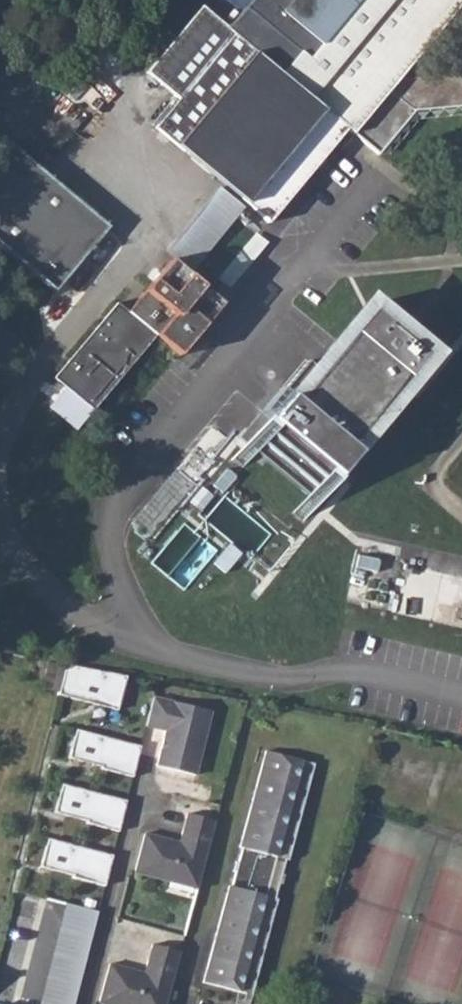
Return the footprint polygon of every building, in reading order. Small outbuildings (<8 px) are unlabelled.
[(242,17),(228,34),(204,14),(148,82),(179,107),(157,134),(272,228),(348,134),(378,158),(413,113),(461,109),(461,79),(399,85),(456,16),(461,6),(461,0),(222,0),(242,17)] [(14,149),(0,166),(0,249),(57,297),(112,233),(14,149)] [(168,255),(192,274),(243,213),(219,193),(168,255)] [(98,421),(160,345),(187,365),(229,313),(173,267),(130,318),(120,312),(57,388),(81,407),(92,416),(98,421)] [(428,356),(373,310),(296,402),(291,397),(271,420),(273,422),(271,425),(259,415),(239,438),(255,451),(244,463),(233,461),(242,469),(247,464),(299,507),(294,513),(304,521),(300,509),(332,472),(338,477),(358,454),(351,448),(428,356)] [(77,412),(88,422),(92,416),(81,407),(77,412)] [(181,467),(131,519),(149,537),(199,485),(181,467)] [(45,662),(38,689),(55,693),(62,666),(45,662)] [(57,696),(116,711),(124,678),(65,663),(57,696)] [(209,712),(151,697),(143,726),(163,731),(154,766),(193,776),(209,712)] [(131,775),(138,747),(73,730),(66,758),(131,775)] [(250,995),(278,900),(275,899),(279,885),(281,886),(284,876),(281,875),(286,860),(289,861),(314,764),(266,751),(239,849),(243,849),(238,863),(235,863),(232,872),(236,873),(232,887),(228,886),(202,982),(238,992),(250,995)] [(116,831),(124,801),(59,784),(52,812),(85,821),(85,823),(116,831)] [(197,887),(216,818),(188,811),(180,840),(145,830),(134,870),(197,887)] [(102,886),(110,855),(46,838),(38,867),(71,875),(70,878),(102,886)] [(39,1003),(66,1003),(89,909),(64,903),(39,1003)] [(96,911),(89,909),(66,1003),(72,1003),(96,911)] [(180,949),(152,942),(144,971),(110,961),(99,1001),(111,1003),(165,1003),(180,949)]
